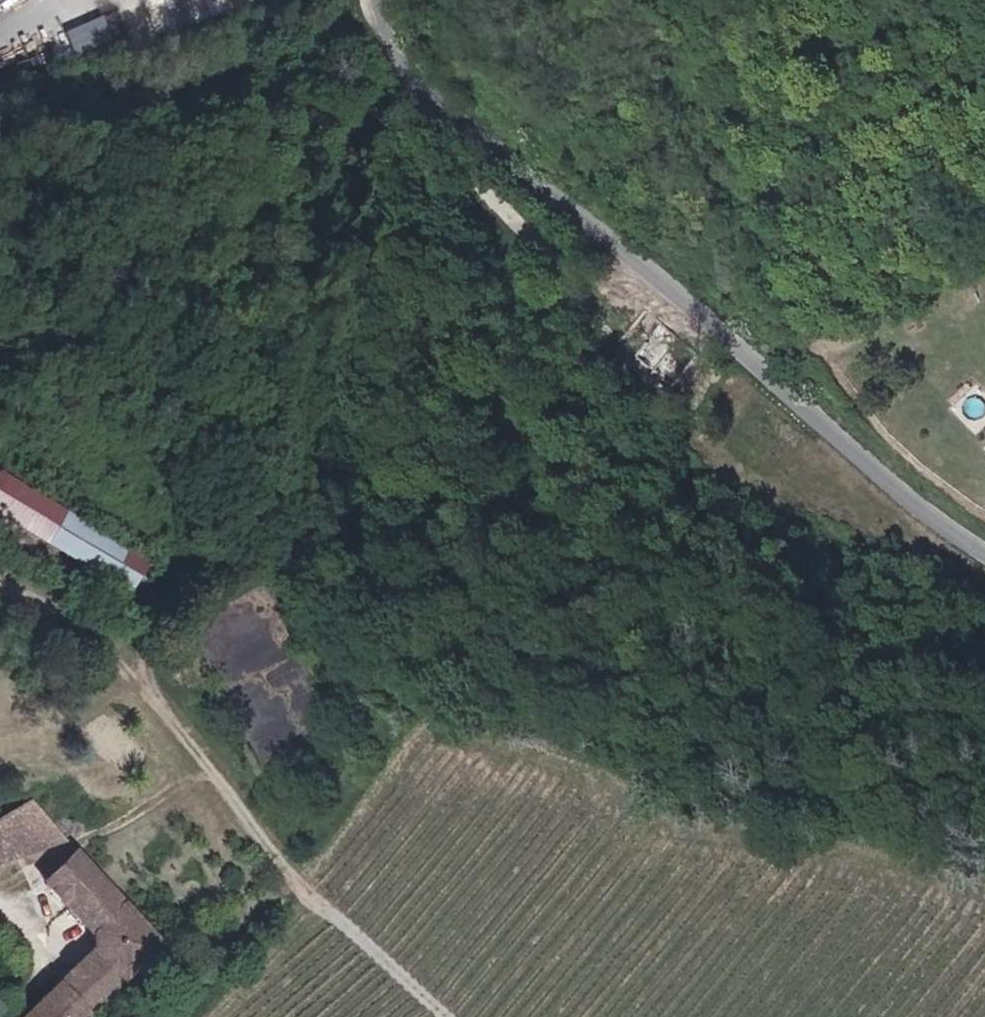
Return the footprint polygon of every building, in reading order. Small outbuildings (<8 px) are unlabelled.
[(448,14),(460,15),(463,0),(450,0),(448,14)] [(77,51),(111,37),(103,15),(68,29),(77,51)] [(0,478),(0,517),(134,590),(151,559),(0,478)] [(5,856),(74,841),(35,802),(0,822),(0,860),(5,856)] [(81,849),(55,876),(97,925),(100,939),(23,1016),(88,1016),(167,941),(81,849)]
